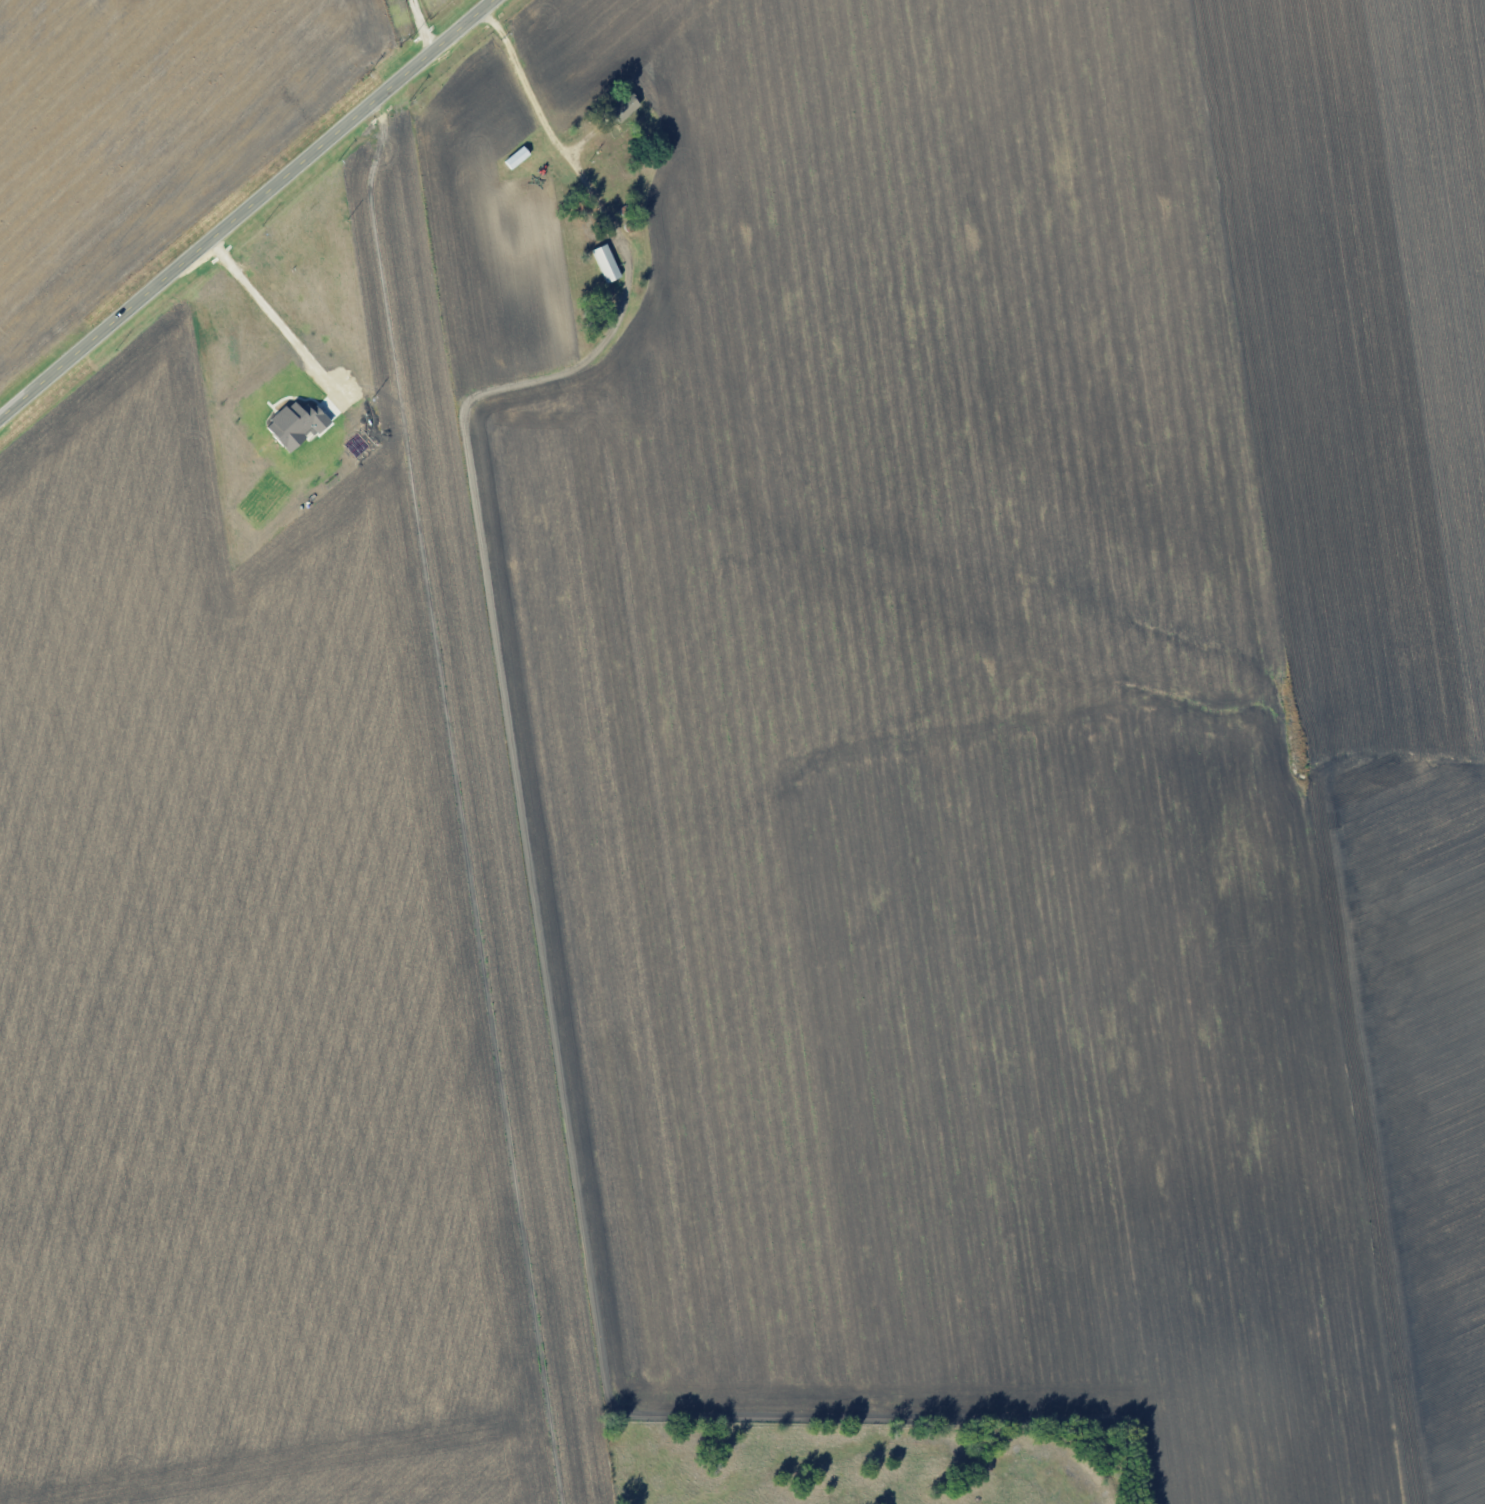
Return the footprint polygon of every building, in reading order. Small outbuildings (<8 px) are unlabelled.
[(602,283),(617,277),(603,244),(589,250),(602,283)] [(268,424),(291,451),(317,429),(321,434),(333,424),(313,401),(304,408),(297,400),(268,424)]
